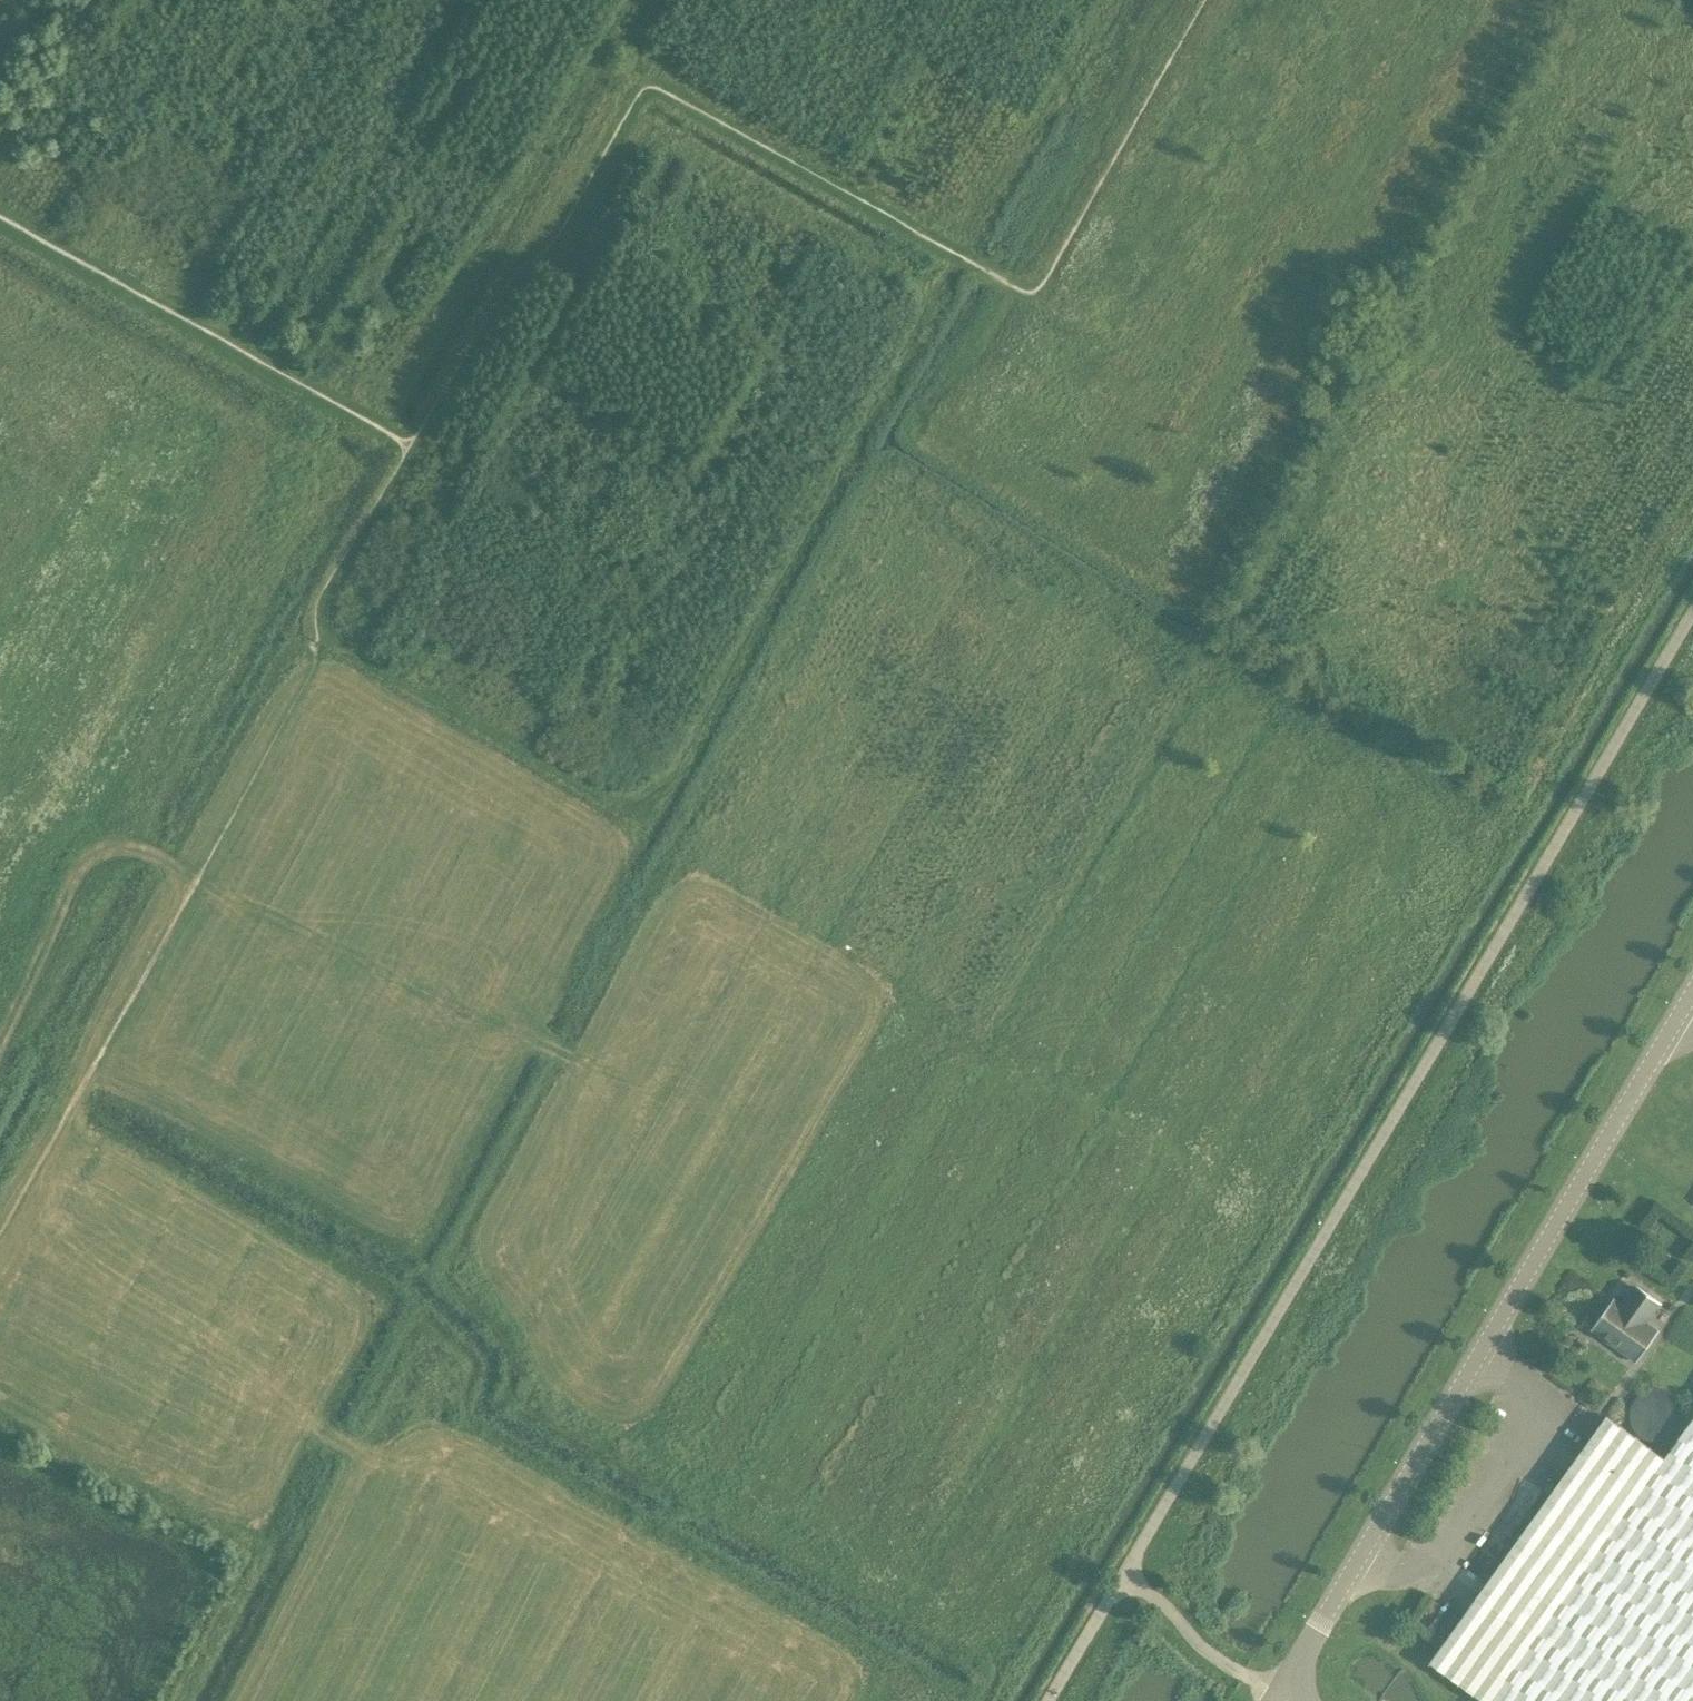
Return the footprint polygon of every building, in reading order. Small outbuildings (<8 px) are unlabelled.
[(1597,1332),(1635,1359),(1656,1330),(1642,1320),(1646,1313),(1649,1315),(1658,1303),(1635,1286),(1622,1305),(1614,1300),(1598,1323),(1602,1326),(1597,1332)] [(1606,1416),(1439,1648),(1430,1662),(1484,1700),(1692,1700),(1692,1417),(1664,1458),(1606,1416)]
